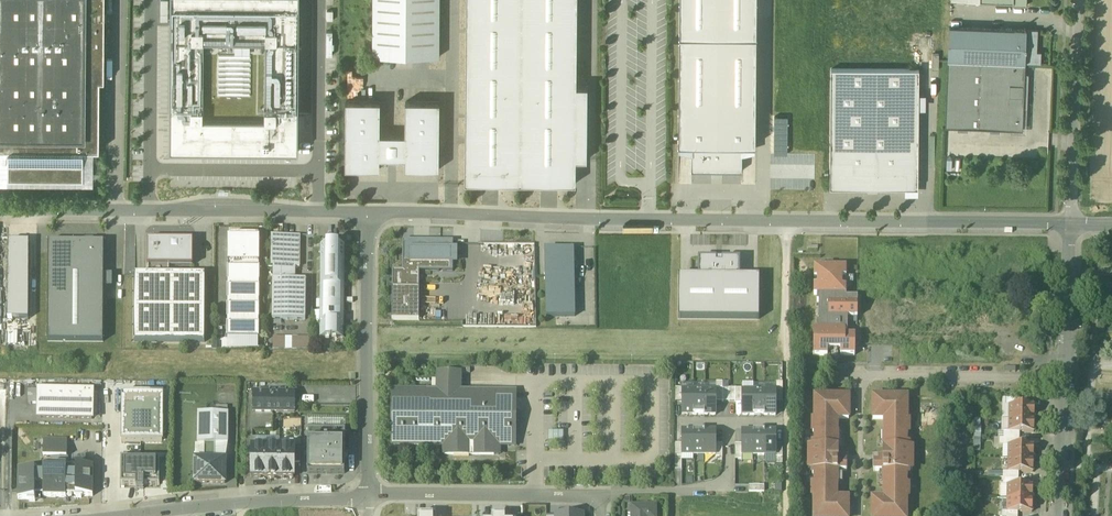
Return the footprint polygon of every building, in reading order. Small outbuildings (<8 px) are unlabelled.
[(84,136),(85,0),(0,0),(0,136),(84,136)] [(84,136),(0,136),(0,150),(8,150),(84,150),(99,150),(100,81),(104,81),(105,0),(85,0),(84,136)] [(170,117),(170,150),(197,150),(298,151),(299,126),(299,113),(300,0),(171,0),(170,117)] [(373,56),(439,57),(440,0),(373,0),(373,56)] [(465,182),(576,183),(576,159),(587,159),(588,86),(576,86),(577,0),(467,0),(465,182)] [(679,143),(691,143),(691,170),(742,170),(742,144),(757,144),(757,0),(679,0),(679,143)] [(1014,29),(949,26),(948,60),(1025,63),(1026,29),(1014,28),(1014,29)] [(1038,29),(1026,29),(1025,63),(1037,63),(1038,29)] [(1025,63),(948,60),(945,126),(1022,129),(1025,63)] [(919,95),(919,69),(831,69),(830,188),(905,188),(918,188),(918,109),(919,95)] [(380,101),(346,101),(345,168),(380,169),(380,158),(405,158),(405,169),(439,169),(440,102),(405,101),(405,134),(380,134),(380,101)] [(197,156),(197,150),(170,150),(170,117),(164,117),(164,156),(197,156)] [(84,150),(8,150),(8,178),(84,178),(84,150)] [(259,237),(229,236),(229,240),(228,240),(228,263),(259,264),(260,264),(260,240),(259,240),(259,237)] [(300,237),(273,237),(273,268),(274,268),(274,281),(295,281),(295,268),(300,268),(300,237)] [(193,241),(148,241),(148,266),(169,266),(192,266),(193,241)] [(29,242),(8,242),(8,320),(29,320),(29,242)] [(75,242),(48,242),(48,342),(103,342),(104,265),(75,265),(75,242)] [(104,243),(75,242),(75,265),(104,265),(104,243)] [(453,242),(403,242),(402,271),(402,272),(419,272),(453,273),(453,260),(451,260),(451,254),(453,255),(453,242)] [(345,246),(321,245),(321,286),(344,287),(345,246)] [(544,251),(546,317),(576,316),(575,250),(544,251)] [(679,320),(758,320),(758,277),(739,277),(739,261),(699,261),(699,276),(679,276),(679,320)] [(259,264),(228,263),(227,338),(228,338),(259,338),(260,269),(259,269),(259,264)] [(169,266),(148,266),(148,275),(169,275),(169,266)] [(814,296),(817,296),(846,296),(846,287),(841,287),(841,278),(846,278),(846,268),(814,268),(814,280),(817,280),(817,286),(814,286),(814,296)] [(402,272),(402,271),(392,271),(392,321),(419,321),(419,272),(402,272)] [(148,275),(135,275),(134,343),(205,343),(205,276),(169,275),(148,275)] [(274,281),(273,281),(273,320),(306,321),(306,281),(295,281),(274,281)] [(344,287),(321,286),(320,312),(344,313),(344,287)] [(817,296),(817,330),(846,331),(848,331),(848,318),(858,318),(858,299),(846,298),(846,296),(817,296)] [(344,321),(324,321),(324,325),(320,325),(320,339),(344,339),(344,321)] [(814,330),(814,356),(828,356),(828,351),(840,351),(840,357),(855,357),(855,336),(846,336),(846,331),(817,330),(814,330)] [(449,374),(438,374),(438,373),(438,374),(438,391),(437,391),(423,391),(422,391),(408,391),(407,391),(393,391),(393,404),(392,404),(392,405),(393,405),(393,418),(392,418),(392,419),(393,419),(393,432),(392,432),(393,432),(393,445),(392,445),(392,446),(393,446),(402,446),(403,446),(416,446),(430,446),(444,446),(444,447),(444,446),(457,446),(457,447),(458,447),(458,446),(471,446),(471,447),(472,447),(472,446),(485,446),(485,447),(486,447),(486,446),(499,447),(500,447),(508,447),(509,447),(510,447),(510,446),(514,446),(514,447),(515,447),(515,446),(515,409),(515,392),(516,392),(515,392),(502,392),(501,392),(488,392),(488,391),(487,391),(487,392),(474,392),(474,391),(474,392),(461,392),(461,380),(460,380),(460,374),(461,374),(460,374),(449,374)] [(254,386),(254,394),(272,394),(272,386),(254,386)] [(682,415),(694,415),(694,391),(682,391),(682,402),(682,415)] [(694,415),(705,415),(705,391),(694,391),(694,415)] [(716,391),(705,391),(705,415),(716,415),(716,402),(716,391)] [(742,416),(753,416),(753,391),(742,391),(742,402),(742,416)] [(753,416),(765,416),(765,391),(753,391),(753,416)] [(776,391),(765,391),(765,416),(776,416),(776,402),(776,391)] [(92,393),(39,393),(39,419),(92,419),(92,393)] [(122,443),(162,443),(162,394),(122,394),(122,443)] [(295,395),(272,394),(254,394),(254,412),(295,413),(295,395)] [(829,398),(829,397),(815,397),(815,406),(818,406),(818,410),(815,410),(815,420),(813,419),(813,434),(815,434),(815,442),(813,442),(813,449),(809,449),(808,457),(815,457),(815,461),(808,461),(808,469),(813,469),(813,475),(815,475),(815,484),(812,484),(812,498),(814,498),(814,508),(817,508),(817,511),(814,511),(814,515),(848,515),(848,499),(835,499),(835,485),(837,485),(837,471),(847,471),(847,461),(843,461),(843,456),(837,456),(838,433),(836,433),(836,419),(849,419),(849,398),(829,398)] [(893,397),(893,399),(873,399),(873,419),(886,419),(886,433),(884,433),(884,457),(878,456),(878,462),(874,462),(874,471),(883,471),(883,485),(885,485),(885,499),(872,499),(872,515),(906,515),(906,512),(903,512),(903,508),(906,508),(906,499),(908,499),(908,484),(906,484),(906,476),(908,476),(908,469),(912,470),(912,461),(906,461),(906,458),(912,458),(913,449),(908,449),(908,443),(906,443),(906,434),(909,434),(909,420),(907,420),(907,410),(904,410),(904,407),(907,407),(907,397),(893,397)] [(1020,406),(1010,406),(1010,419),(1034,420),(1034,406),(1020,406)] [(229,414),(198,414),(197,444),(215,445),(228,445),(229,414)] [(289,418),(289,428),(301,428),(301,419),(289,418)] [(1034,420),(1010,419),(1009,432),(1019,433),(1034,433),(1034,420)] [(307,475),(344,476),(344,429),(308,429),(307,475)] [(562,441),(562,431),(548,431),(548,440),(562,441)] [(682,455),(693,455),(693,431),(683,431),(682,443),(682,455)] [(705,431),(693,431),(693,455),(704,456),(705,431)] [(716,431),(705,431),(704,456),(716,456),(716,444),(716,431)] [(742,456),(753,456),(754,431),(742,431),(742,444),(742,456)] [(753,456),(764,456),(765,431),(754,431),(753,456)] [(777,431),(765,431),(764,456),(776,456),(776,445),(777,431)] [(67,440),(44,439),(44,452),(52,452),(52,457),(58,457),(58,453),(67,453),(67,440)] [(215,445),(205,444),(204,460),(215,460),(215,445)] [(471,446),(458,446),(458,447),(457,447),(457,446),(444,446),(444,447),(444,455),(499,456),(499,447),(486,446),(486,447),(485,447),(485,446),(472,446),(472,447),(471,447),(471,446)] [(1019,446),(1009,446),(1009,459),(1033,459),(1033,446),(1019,446)] [(267,479),(267,448),(252,448),(252,479),(267,479)] [(267,448),(267,479),(280,479),(280,448),(267,448)] [(280,448),(280,479),(294,479),(294,463),(294,448),(280,448)] [(160,459),(121,459),(121,486),(137,486),(137,489),(144,489),(144,486),(160,486),(160,459)] [(1033,459),(1009,459),(1009,472),(1019,472),(1033,473),(1033,459)] [(204,460),(195,460),(195,484),(225,484),(226,460),(215,460),(204,460)] [(82,465),(76,465),(76,467),(76,497),(82,497),(93,497),(93,467),(82,467),(82,465)] [(51,471),(67,471),(66,495),(75,495),(74,498),(82,499),(82,497),(76,497),(76,467),(51,467),(51,471)] [(30,469),(30,471),(36,471),(35,494),(43,494),(43,471),(37,471),(37,469),(30,469)] [(35,494),(36,471),(30,471),(19,470),(18,500),(29,500),(35,500),(35,494)] [(51,471),(43,471),(43,494),(43,498),(66,498),(66,495),(67,471),(51,471)] [(1018,486),(1008,485),(1008,499),(1032,499),(1033,486),(1018,486)] [(1032,499),(1008,499),(1008,512),(1018,512),(1032,512),(1032,499)] [(632,506),(632,515),(656,515),(656,506),(632,506)]
